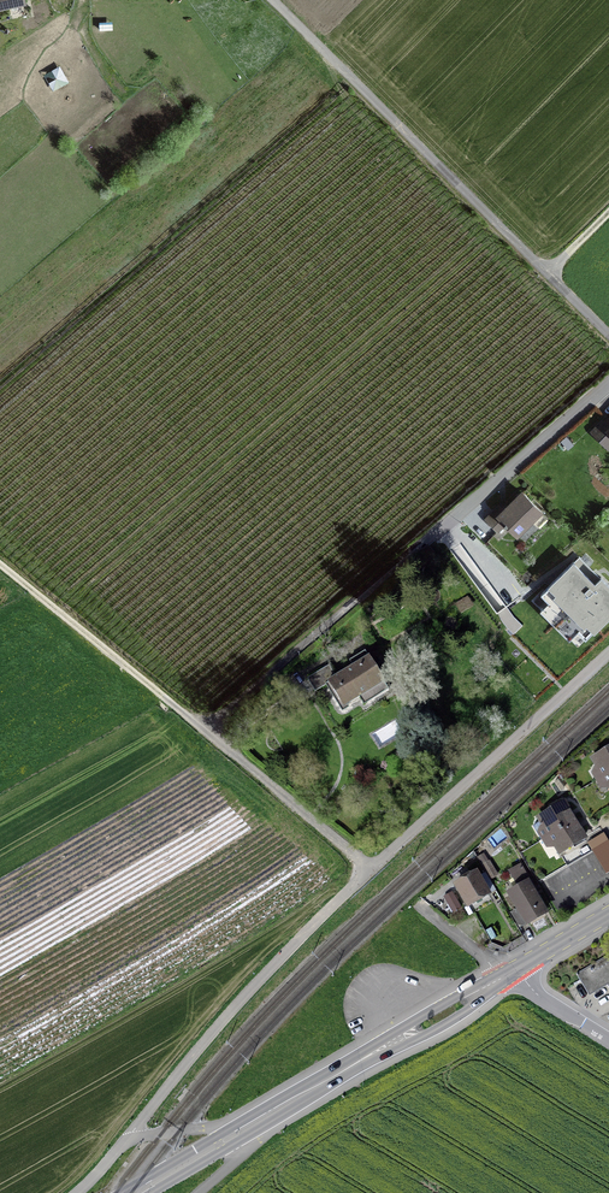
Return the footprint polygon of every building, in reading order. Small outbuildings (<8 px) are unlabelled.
[(27,3),(26,0),(0,0),(0,8),(27,3)] [(44,75),(53,90),(69,81),(59,66),(44,75)] [(591,432),(600,441),(608,433),(608,434),(608,421),(606,417),(591,432)] [(495,509),(485,520),(497,532),(504,526),(505,527),(507,525),(517,535),(541,512),(522,493),(505,509),(504,508),(499,513),(495,509)] [(427,548),(405,567),(410,573),(432,554),(427,548)] [(586,639),(608,616),(608,584),(580,555),(541,594),(586,639)] [(471,606),(467,599),(454,606),(459,613),(471,606)] [(314,693),(328,684),(343,708),(368,693),(372,701),(388,691),(364,652),(348,662),(352,668),(335,679),(328,666),(306,680),(314,693)] [(593,760),(608,788),(608,751),(593,760)] [(569,814),(563,805),(538,819),(540,823),(532,827),(540,841),(548,836),(559,853),(584,839),(579,831),(569,814)] [(604,839),(602,835),(587,844),(605,875),(608,873),(608,846),(604,839)] [(518,928),(526,924),(527,924),(544,914),(527,884),(529,883),(520,866),(510,872),(519,888),(509,894),(518,909),(509,913),(518,928)] [(475,874),(455,885),(468,907),(488,895),(475,874)] [(607,985),(608,989),(608,956),(576,975),(589,996),(607,985)]
